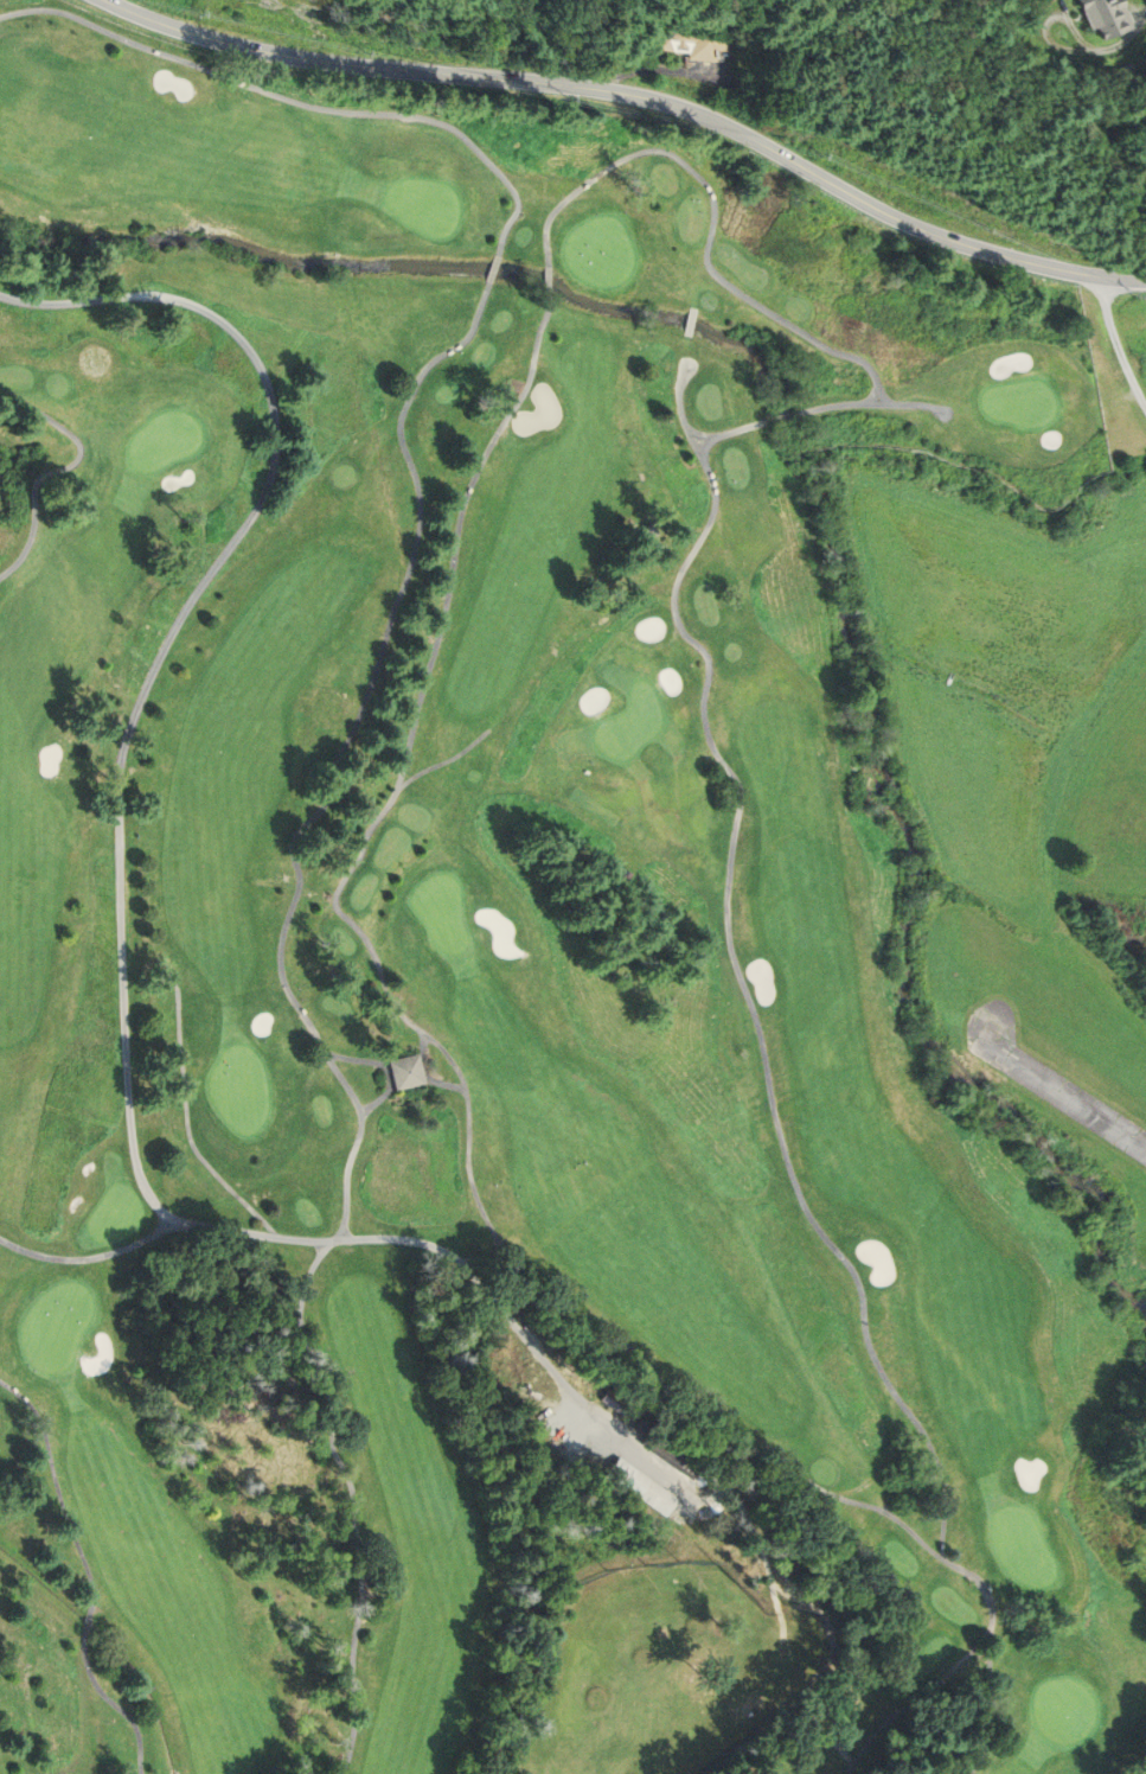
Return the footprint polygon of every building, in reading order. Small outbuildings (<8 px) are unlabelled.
[(1091,30),(1096,27),(1102,40),(1134,26),(1123,0),(1079,0),(1091,30)] [(687,58),(713,60),(715,49),(728,50),(729,34),(670,30),(668,36),(658,34),(657,49),(689,52),(687,58)] [(417,1054),(388,1061),(395,1090),(424,1084),(417,1054)]
